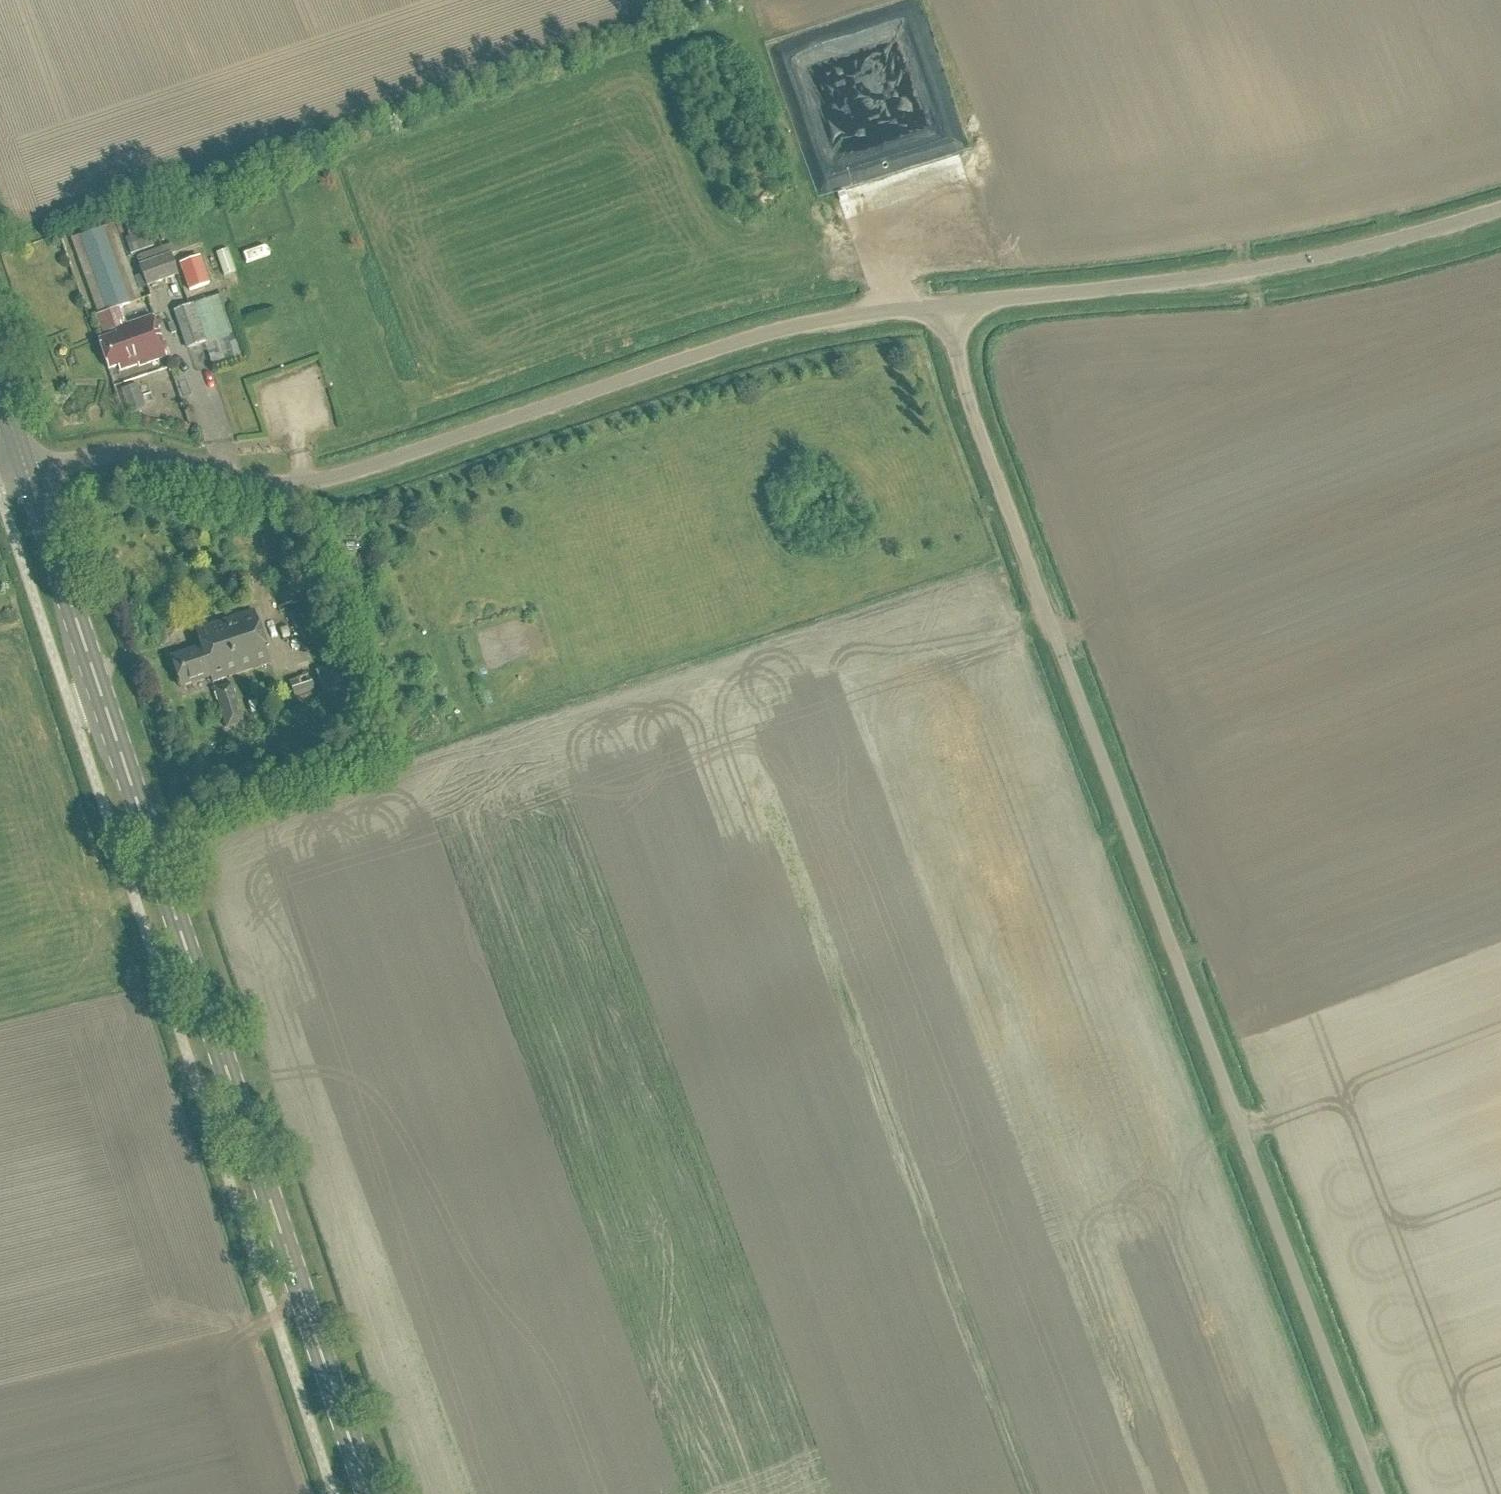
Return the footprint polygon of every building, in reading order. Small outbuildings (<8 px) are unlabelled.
[(856,137),(862,165),(894,158),(888,130),(856,137)] [(121,216),(129,238),(125,239),(131,255),(155,247),(149,231),(151,230),(144,208),(121,216)] [(98,315),(107,339),(98,343),(108,372),(118,369),(119,373),(138,366),(139,369),(166,360),(152,320),(128,328),(120,307),(141,300),(114,225),(71,240),(98,315)] [(228,250),(216,254),(224,277),(236,273),(228,250)] [(171,254),(139,266),(148,288),(179,277),(171,254)] [(202,265),(182,272),(189,292),(209,285),(202,265)] [(214,299),(173,313),(187,351),(228,336),(214,299)] [(121,390),(129,413),(145,408),(138,385),(121,390)] [(211,683),(219,680),(269,664),(252,613),(193,632),(199,649),(169,659),(179,689),(210,679),(211,683)] [(347,662),(316,672),(322,688),(325,697),(355,687),(347,662)] [(298,679),(289,683),(295,698),(304,695),(298,679)] [(229,685),(221,688),(213,690),(226,728),(241,723),(229,685)]
